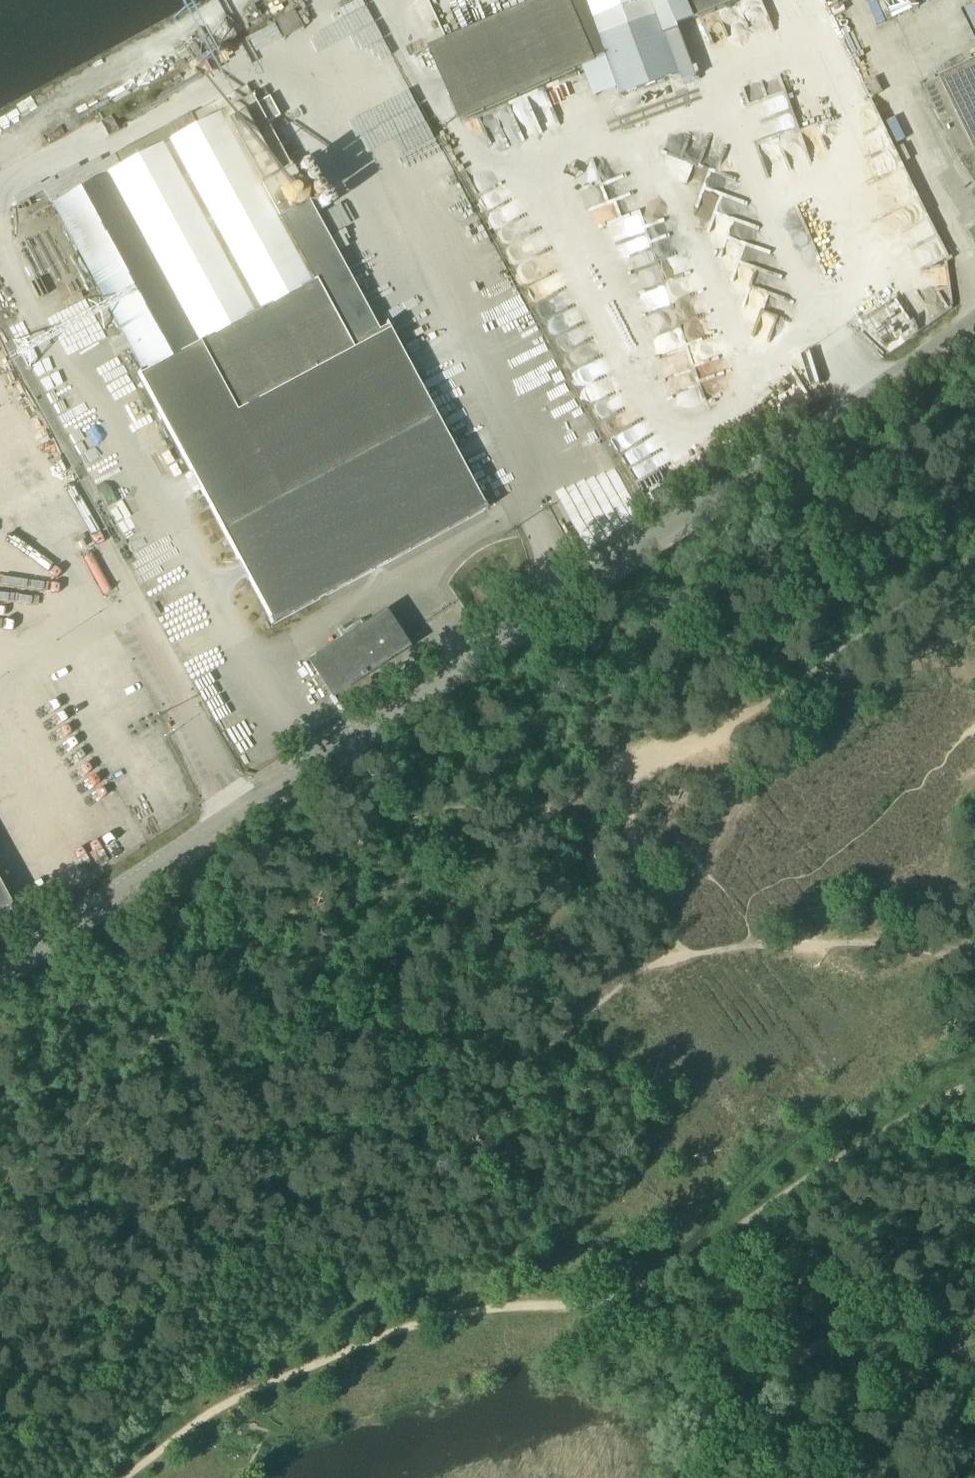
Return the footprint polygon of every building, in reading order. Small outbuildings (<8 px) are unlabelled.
[(684,82),(696,78),(678,26),(696,20),(695,17),(737,0),(539,0),(429,48),(461,120),(583,66),(594,98),(679,68),(684,82)] [(922,86),(957,155),(974,182),(974,60),(922,86)] [(435,153),(438,151),(406,79),(375,92),(389,123),(409,115),(415,128),(422,125),(435,153)] [(47,203),(270,619),(483,504),(329,217),(338,212),(269,84),(253,93),(248,83),(169,125),(175,135),(47,203)] [(384,613),(368,624),(312,660),(322,677),(333,693),(360,675),(361,678),(366,675),(364,673),(406,645),(384,613)] [(11,904),(0,884),(0,911),(11,904)]
